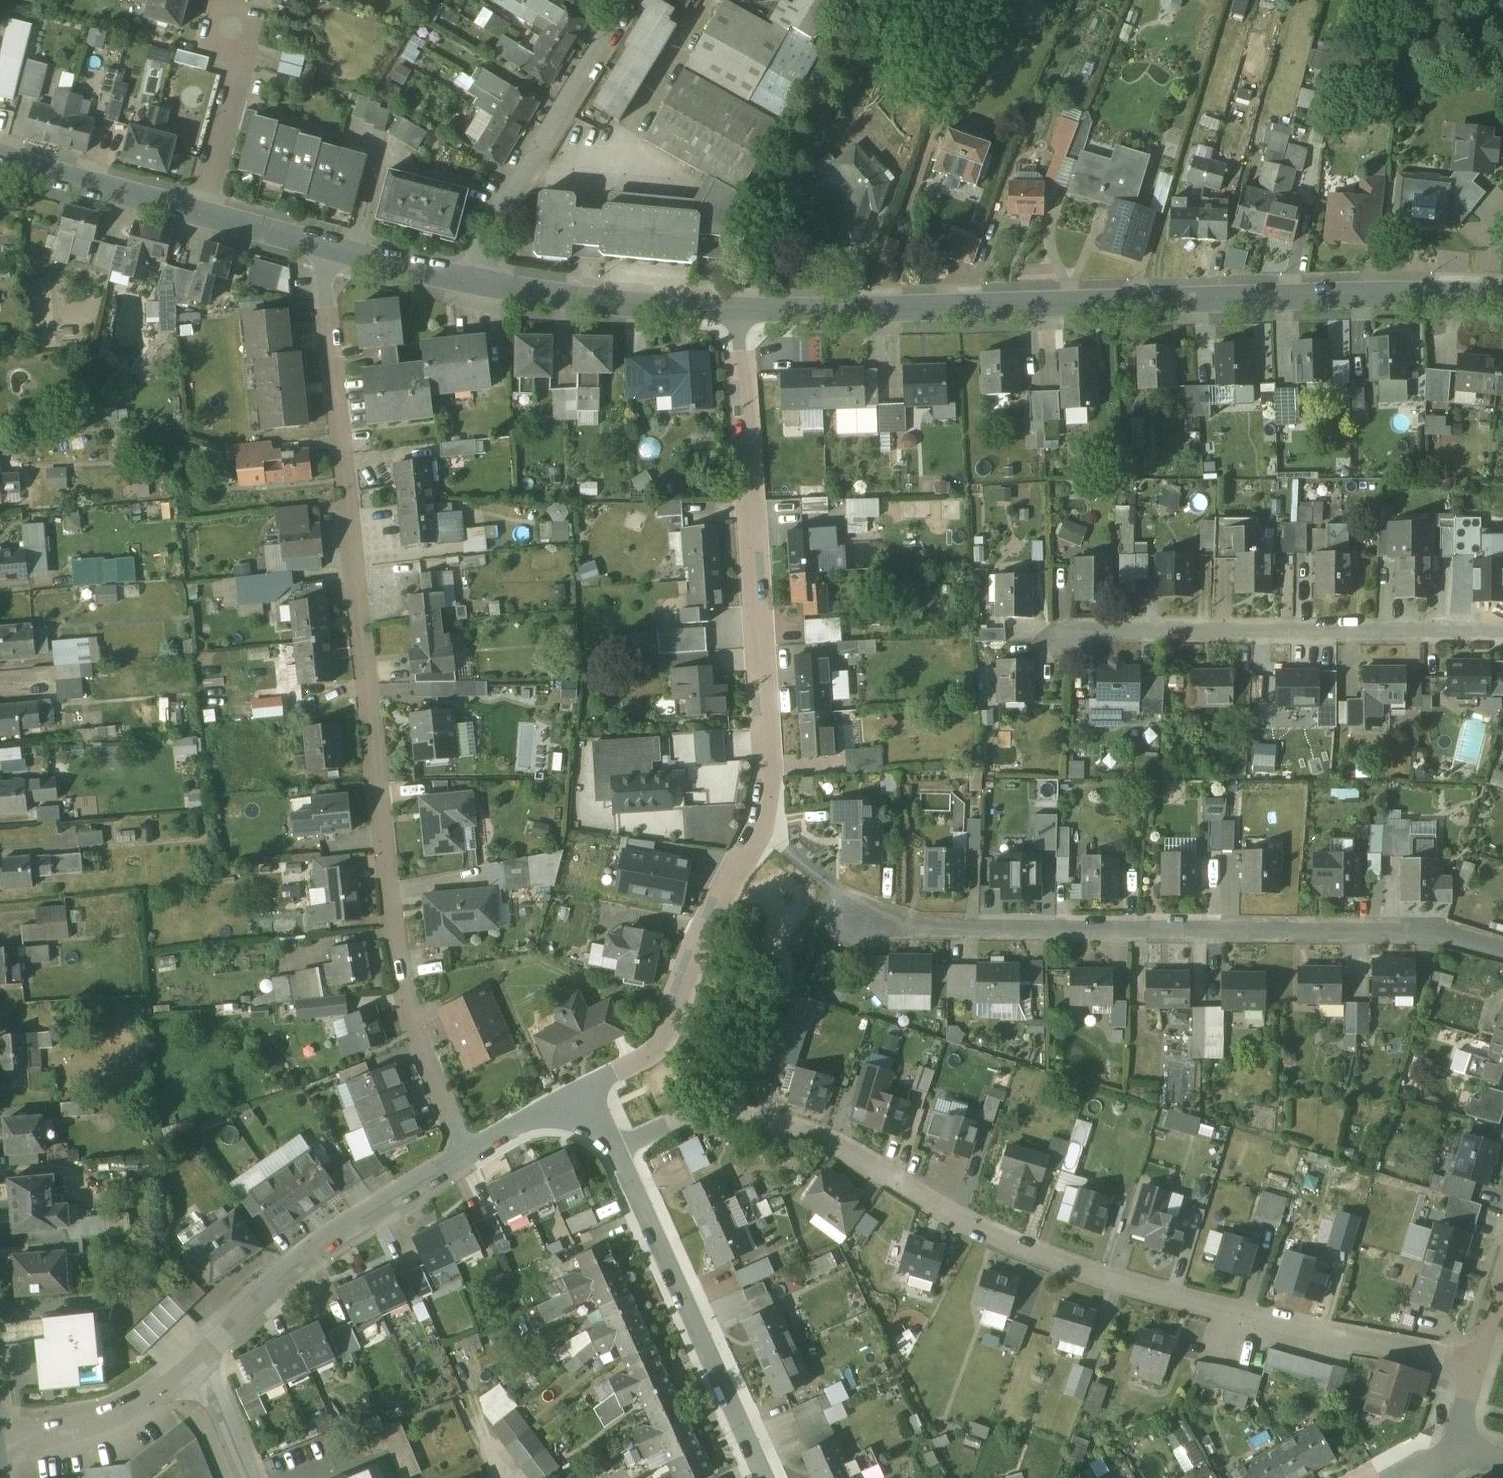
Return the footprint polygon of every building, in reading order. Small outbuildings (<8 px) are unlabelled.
[(166,0),(150,0),(149,5),(146,19),(181,28),(187,6),(166,0)] [(273,5),(289,10),(291,0),(274,0),(273,5)] [(512,0),(494,0),(493,2),(532,25),(538,15),(522,6),(512,0)] [(560,0),(525,0),(522,6),(538,15),(550,23),(578,39),(588,23),(561,7),(564,2),(560,0)] [(593,108),(619,124),(677,28),(670,24),(672,21),(670,20),(674,12),(669,8),(672,3),(673,1),(671,0),(648,0),(642,9),(647,12),(625,48),(628,50),(593,108)] [(673,1),(672,3),(688,12),(695,0),(671,0),(673,1)] [(774,22),(776,23),(773,27),(725,0),(724,0),(713,19),(711,17),(709,20),(712,22),(684,71),(779,124),(819,52),(812,48),(815,45),(811,43),(813,41),(835,0),(800,0),(797,7),(786,1),(774,22)] [(813,41),(826,48),(852,0),(835,0),(813,41)] [(512,24),(483,7),(476,19),(484,23),(482,28),(502,40),(503,37),(515,44),(521,33),(510,27),(512,24)] [(0,61),(0,97),(13,100),(32,25),(10,19),(0,61)] [(578,39),(550,23),(541,38),(568,54),(578,39)] [(532,53),(520,46),(515,44),(503,37),(502,40),(498,45),(508,51),(504,59),(550,86),(559,70),(532,53)] [(532,42),(525,37),(520,46),(532,53),(536,46),(531,44),(532,42)] [(568,54),(541,38),(537,45),(536,46),(532,53),(559,70),(568,54)] [(411,42),(403,57),(414,63),(420,53),(416,51),(418,46),(411,42)] [(209,59),(178,50),(175,62),(206,71),(209,59)] [(305,56),(283,51),(280,61),(302,67),(305,56)] [(44,64),(28,60),(19,95),(38,100),(38,99),(35,98),(44,64)] [(302,68),(280,62),(277,73),(299,79),(302,68)] [(119,71),(108,68),(102,92),(112,94),(119,71)] [(512,86),(483,69),(476,80),(476,81),(474,85),(503,102),(512,86)] [(779,124),(684,71),(645,141),(716,181),(740,194),(779,124)] [(476,81),(462,73),(455,83),(469,92),(473,85),(474,85),(476,81)] [(74,80),(63,77),(59,90),(58,90),(54,109),(53,110),(66,113),(71,94),(74,80)] [(313,84),(291,78),(288,89),(310,95),(313,84)] [(530,118),(503,102),(474,85),(473,85),(469,92),(479,98),(474,106),(493,117),(521,134),(530,118)] [(540,103),(512,86),(503,102),(530,118),(540,103)] [(82,97),(71,94),(66,113),(77,116),(82,97)] [(370,99),(359,96),(353,118),(364,121),(369,102),(370,99)] [(123,103),(112,100),(106,121),(117,124),(123,103)] [(380,105),(369,102),(364,121),(363,123),(374,126),(379,108),(380,105)] [(54,109),(35,104),(27,137),(58,145),(66,113),(53,110),(54,109)] [(160,109),(151,107),(145,130),(154,132),(160,109)] [(390,111),(379,108),(374,126),(374,129),(385,132),(390,111)] [(169,111),(160,109),(154,132),(163,134),(169,111)] [(258,112),(246,109),(240,131),(251,134),(255,117),(256,118),(258,112)] [(77,116),(66,113),(58,145),(87,152),(95,121),(77,116)] [(428,133),(400,116),(389,134),(417,151),(428,133)] [(256,118),(255,117),(251,134),(242,166),(253,169),(252,174),(264,177),(265,175),(277,126),(278,123),(256,118)] [(521,134),(493,117),(484,133),(512,150),(521,135),(521,134)] [(1079,124),(1061,118),(1052,143),(1056,153),(1066,157),(1075,134),(1079,124)] [(1327,124),(1316,122),(1312,141),(1322,144),(1327,124)] [(145,130),(131,126),(122,162),(145,168),(154,132),(145,130)] [(300,132),(277,126),(265,175),(275,178),(273,183),(285,186),(286,184),(299,135),(300,132)] [(1287,134),(1260,127),(1256,142),(1269,145),(1264,162),(1279,166),(1285,142),(1287,134)] [(983,137),(959,129),(958,134),(948,130),(944,140),(940,139),(932,160),(937,162),(933,173),(948,178),(948,176),(962,180),(961,182),(976,187),(979,177),(984,179),(991,157),(987,155),(991,145),(982,142),(983,137)] [(1491,131),(1472,129),(1471,140),(1458,139),(1454,170),(1456,170),(1472,182),(1480,172),(1491,173),(1492,159),(1496,160),(1498,143),(1489,142),(1491,131)] [(163,134),(154,132),(145,168),(168,174),(177,138),(163,134)] [(512,150),(484,133),(474,149),(502,166),(512,150)] [(1088,139),(1075,134),(1066,157),(1079,161),(1080,158),(1083,158),(1088,139)] [(302,194),(315,140),(299,135),(286,184),(296,187),(295,192),(302,194)] [(315,140),(302,194),(308,196),(308,194),(318,196),(331,147),(321,145),(322,142),(315,140)] [(1308,148),(1285,142),(1279,166),(1295,171),(1302,173),(1308,148)] [(869,163),(855,146),(836,162),(834,164),(834,165),(854,190),(836,240),(855,247),(870,203),(878,206),(886,184),(879,175),(883,171),(873,159),(869,163)] [(331,147),(318,196),(317,201),(328,204),(327,207),(340,211),(341,206),(352,209),(366,160),(344,154),(344,151),(331,147)] [(1149,159),(1126,151),(1120,169),(1083,158),(1080,158),(1079,161),(1069,196),(1114,210),(1116,203),(1134,209),(1149,159)] [(829,152),(813,165),(821,175),(834,165),(834,164),(836,162),(829,152)] [(1211,161),(1196,157),(1189,182),(1204,186),(1211,161)] [(1226,165),(1211,161),(1204,186),(1219,191),(1226,165)] [(1279,166),(1264,162),(1258,184),(1263,195),(1271,197),(1279,166)] [(1295,171),(1279,166),(1271,197),(1280,199),(1290,192),(1295,171)] [(470,191),(389,170),(376,220),(456,241),(470,191)] [(1472,182),(1456,170),(1450,179),(1456,184),(1455,200),(1470,213),(1471,213),(1472,212),(1471,212),(1486,193),(1472,182)] [(1450,179),(1441,178),(1441,176),(1413,173),(1413,175),(1399,174),(1395,211),(1393,210),(1391,227),(1406,229),(1406,227),(1411,227),(1410,229),(1422,231),(1422,229),(1451,232),(1451,230),(1456,230),(1470,213),(1455,200),(1456,184),(1450,179)] [(1386,181),(1362,178),(1360,197),(1370,198),(1368,215),(1382,216),(1386,181)] [(1172,183),(1159,179),(1150,209),(1163,213),(1172,183)] [(740,194),(716,181),(696,213),(700,218),(699,235),(741,239),(756,203),(740,194)] [(1045,184),(1010,183),(1008,215),(1020,215),(1022,223),(1029,223),(1032,215),(1044,216),(1045,184)] [(1263,195),(1242,189),(1232,230),(1260,238),(1271,197),(1263,195)] [(598,248),(603,214),(593,213),(594,206),(576,205),(577,199),(573,195),(543,193),(538,197),(534,254),(537,258),(566,261),(570,257),(571,253),(580,254),(581,247),(598,248)] [(1360,197),(1353,196),(1353,198),(1331,196),(1326,238),(1330,243),(1336,243),(1340,240),(1365,243),(1368,215),(1370,198),(1360,197)] [(1280,199),(1271,197),(1260,238),(1290,246),(1301,205),(1280,199)] [(1185,200),(1171,200),(1169,239),(1199,241),(1201,206),(1185,205),(1185,200)] [(1228,203),(1211,202),(1210,206),(1201,206),(1199,241),(1226,242),(1228,203)] [(1134,209),(1116,203),(1114,210),(1102,251),(1139,262),(1153,214),(1134,209)] [(101,214),(68,205),(53,260),(68,263),(70,254),(75,236),(92,241),(94,242),(101,214)] [(603,214),(598,248),(597,253),(601,258),(692,265),(696,261),(697,257),(699,235),(700,218),(696,213),(608,206),(603,210),(603,214)] [(173,232),(137,223),(130,249),(117,246),(111,270),(111,271),(146,280),(152,258),(165,262),(173,232)] [(741,239),(699,235),(697,257),(732,261),(741,239)] [(92,241),(75,236),(70,254),(88,259),(92,241)] [(981,242),(968,237),(959,262),(973,267),(981,242)] [(900,244),(887,239),(878,264),(891,268),(900,244)] [(235,250),(206,242),(200,272),(215,276),(229,280),(235,250)] [(117,246),(102,243),(96,266),(111,271),(111,270),(117,246)] [(241,281),(286,290),(291,265),(246,257),(241,281)] [(178,268),(169,266),(164,268),(159,286),(159,320),(161,333),(177,333),(176,318),(177,318),(176,305),(174,284),(178,268)] [(199,273),(178,268),(174,284),(176,305),(190,309),(192,299),(196,285),(199,273)] [(215,276),(200,272),(199,273),(196,285),(211,289),(215,276)] [(211,289),(196,285),(192,299),(207,303),(211,289)] [(399,301),(357,306),(361,348),(382,345),(384,370),(400,368),(397,344),(403,343),(399,301)] [(223,307),(212,304),(209,315),(220,319),(223,307)] [(287,311),(246,316),(251,360),(300,355),(300,354),(292,355),(287,311)] [(425,365),(431,395),(491,389),(486,338),(423,345),(425,365)] [(552,339),(519,338),(518,376),(523,377),(536,377),(551,378),(552,339)] [(1405,338),(1371,340),(1373,381),(1406,380),(1405,338)] [(611,341),(576,340),(574,372),(578,373),(576,389),(575,411),(578,411),(581,411),(597,412),(599,374),(609,374),(611,341)] [(1329,341),(1295,343),(1296,384),(1330,383),(1329,341)] [(1251,344),(1217,345),(1218,387),(1252,386),(1251,344)] [(1173,347),(1139,348),(1140,390),(1174,388),(1173,347)] [(1095,350),(1061,351),(1063,392),(1064,392),(1065,421),(1066,421),(1066,424),(1088,423),(1088,420),(1089,420),(1089,408),(1096,408),(1096,391),(1095,350)] [(1017,352),(983,354),(985,395),(1019,394),(1017,352)] [(706,354),(672,356),(672,358),(645,360),(647,396),(674,394),(676,410),(690,409),(690,411),(695,410),(694,409),(709,408),(706,354)] [(300,355),(251,360),(251,361),(258,360),(265,430),(308,425),(300,355)] [(1500,360),(1459,356),(1456,390),(1496,394),(1500,360)] [(645,360),(624,362),(626,398),(647,396),(645,360)] [(431,395),(425,365),(400,368),(384,370),(365,372),(370,423),(433,417),(431,395)] [(947,367),(906,368),(906,398),(921,398),(921,403),(948,403),(947,367)] [(1451,372),(1426,369),(1425,401),(1448,403),(1451,372)] [(877,370),(865,371),(866,395),(878,394),(877,370)] [(865,371),(823,372),(824,408),(852,407),(851,402),(866,401),(866,395),(865,371)] [(823,372),(799,373),(800,393),(797,393),(798,408),(810,408),(810,409),(824,408),(823,372)] [(799,373),(782,374),(783,410),(810,409),(810,408),(798,408),(797,393),(800,393),(799,373)] [(536,377),(523,377),(522,395),(535,395),(536,377)] [(1364,381),(1351,381),(1353,411),(1365,411),(1364,381)] [(1291,383),(1275,384),(1276,414),(1292,413),(1291,383)] [(1210,386),(1198,387),(1199,417),(1211,416),(1210,386)] [(1198,387),(1184,387),(1186,417),(1187,444),(1201,444),(1199,417),(1198,387)] [(566,389),(552,390),(553,420),(567,420),(566,389)] [(576,389),(566,389),(567,420),(578,419),(578,411),(575,411),(576,389)] [(1042,392),(1029,393),(1031,432),(1044,432),(1044,422),(1042,392)] [(1059,392),(1042,392),(1044,422),(1060,422),(1059,392)] [(890,433),(889,405),(878,406),(879,433),(890,433)] [(1446,418),(1425,417),(1424,433),(1451,434),(1451,427),(1445,427),(1446,418)] [(0,436),(0,455),(11,454),(10,435),(0,436)] [(477,440),(441,444),(442,458),(478,455),(477,440)] [(310,449),(273,453),(272,441),(236,445),(240,485),(286,481),(286,482),(313,479),(310,449)] [(430,461),(396,464),(400,505),(434,501),(432,480),(427,480),(425,462),(430,462),(430,461)] [(45,466),(45,484),(64,485),(64,466),(45,466)] [(2,503),(1,493),(22,492),(20,472),(0,474),(0,503),(2,503)] [(232,472),(208,475),(209,486),(233,483),(232,472)] [(826,499),(826,487),(821,487),(802,487),(802,500),(826,499)] [(1011,489),(997,489),(997,503),(1012,503),(1011,489)] [(876,514),(875,496),(844,497),(845,516),(876,514)] [(828,514),(828,499),(826,499),(802,500),(802,514),(828,514)] [(434,501),(400,505),(404,545),(437,542),(438,542),(438,541),(433,541),(431,523),(436,523),(436,515),(434,501)] [(682,517),(682,501),(657,501),(658,518),(682,517)] [(549,539),(567,538),(565,502),(547,503),(549,539)] [(307,506),(277,509),(279,529),(279,530),(281,545),(286,544),(287,560),(321,556),(322,556),(319,525),(310,525),(307,506)] [(1313,508),(1298,508),(1297,524),(1295,554),(1307,554),(1308,525),(1313,525),(1313,508)] [(460,513),(436,515),(436,523),(431,523),(433,541),(438,541),(438,542),(437,542),(438,544),(463,542),(463,541),(462,530),(462,529),(460,513)] [(867,532),(867,517),(846,517),(846,533),(867,532)] [(1228,521),(1215,521),(1214,557),(1228,557),(1228,521)] [(1254,522),(1228,521),(1228,557),(1237,557),(1237,594),(1271,594),(1271,552),(1254,552),(1254,522)] [(1297,524),(1282,523),(1282,553),(1295,554),(1297,524)] [(1134,524),(1121,524),(1121,556),(1134,556),(1134,524)] [(0,551),(0,582),(29,579),(29,576),(41,575),(46,569),(42,525),(23,527),(25,549),(0,551)] [(1349,525),(1326,525),(1326,554),(1318,554),(1318,595),(1351,595),(1351,554),(1348,554),(1349,525)] [(462,529),(462,530),(463,541),(486,539),(485,527),(462,529)] [(717,527),(682,529),(683,550),(676,551),(677,566),(685,566),(685,569),(690,569),(691,582),(719,580),(717,527)] [(1390,527),(1380,527),(1377,558),(1390,557),(1390,527)] [(1432,527),(1390,527),(1390,557),(1397,557),(1398,557),(1431,557),(1432,527)] [(1454,528),(1441,527),(1440,558),(1454,558),(1454,528)] [(824,531),(801,532),(802,545),(789,546),(791,575),(820,573),(819,559),(825,559),(824,531)] [(486,539),(463,541),(463,542),(464,553),(487,551),(486,539)] [(1474,543),(1474,556),(1502,556),(1502,543),(1474,543)] [(485,555),(464,558),(465,568),(486,566),(485,555)] [(1191,555),(1158,555),(1157,596),(1191,597),(1191,555)] [(321,556),(287,560),(288,572),(292,572),(323,569),(321,556)] [(1431,557),(1398,557),(1397,557),(1397,598),(1431,598),(1431,557)] [(95,559),(72,561),(74,587),(98,585),(96,562),(95,559)] [(1111,559),(1077,559),(1077,600),(1110,601),(1111,559)] [(104,561),(96,562),(98,585),(106,585),(104,561)] [(1474,561),(1474,602),(1502,602),(1502,561),(1474,561)] [(288,572),(247,577),(249,591),(246,591),(247,606),(263,604),(275,602),(291,587),(293,587),(292,572),(288,572)] [(441,572),(421,574),(424,595),(410,597),(413,625),(442,622),(440,609),(445,608),(441,572)] [(791,575),(790,575),(793,604),(806,603),(807,615),(804,615),(804,616),(829,614),(826,585),(822,585),(821,573),(820,573),(791,575)] [(1031,576),(997,576),(997,617),(1031,617),(1031,576)] [(719,580),(691,582),(690,582),(691,594),(686,595),(688,624),(709,622),(708,610),(722,609),(720,580),(719,580)] [(324,582),(300,585),(301,591),(292,592),(294,604),(292,604),(296,643),(330,639),(324,582)] [(499,602),(491,604),(492,616),(501,615),(499,602)] [(247,606),(239,607),(240,617),(265,615),(263,604),(247,606)] [(466,606),(456,607),(458,621),(467,620),(466,606)] [(840,619),(805,621),(806,645),(837,642),(842,642),(840,619)] [(413,625),(412,625),(415,653),(413,653),(415,671),(417,671),(453,670),(449,634),(443,635),(442,622),(413,625)] [(676,625),(666,626),(667,637),(677,637),(676,625)] [(0,628),(0,658),(16,656),(15,647),(45,645),(43,626),(13,629),(13,627),(0,628)] [(1006,642),(1005,629),(975,630),(976,642),(1006,642)] [(90,639),(53,642),(56,665),(80,663),(92,662),(90,639)] [(330,639),(296,643),(301,685),(335,682),(330,639)] [(882,640),(860,641),(859,641),(842,642),(837,642),(838,655),(882,652),(882,640)] [(708,651),(659,655),(660,672),(672,671),(672,670),(709,668),(708,651)] [(817,655),(796,657),(801,715),(829,713),(827,676),(819,677),(817,655)] [(1123,664),(1118,660),(1113,660),(1110,662),(1110,668),(1098,668),(1098,700),(1090,700),(1090,721),(1122,721),(1121,702),(1139,702),(1140,668),(1123,668),(1123,664)] [(1033,661),(999,661),(999,703),(1033,703),(1033,661)] [(92,662),(80,663),(82,676),(93,676),(92,662)] [(1490,662),(1448,662),(1448,696),(1489,696),(1490,662)] [(1490,662),(1489,696),(1502,697),(1502,662),(1490,662)] [(80,663),(56,665),(59,699),(84,697),(82,676),(80,663)] [(709,668),(672,670),(672,671),(673,702),(676,702),(677,718),(730,715),(728,687),(713,688),(712,668),(709,668)] [(1405,669),(1364,669),(1364,702),(1350,702),(1362,702),(1362,725),(1381,726),(1380,703),(1391,703),(1391,712),(1405,712),(1405,669)] [(453,670),(417,671),(419,683),(435,683),(454,682),(453,670)] [(1232,706),(1232,672),(1191,672),(1191,706),(1232,706)] [(1319,672),(1277,672),(1277,706),(1318,706),(1319,706),(1319,672)] [(1337,672),(1319,672),(1319,706),(1318,706),(1318,728),(1336,728),(1337,672)] [(972,676),(959,676),(959,696),(973,696),(972,676)] [(1165,677),(1144,677),(1144,711),(1163,711),(1165,677)] [(1422,678),(1409,678),(1409,708),(1422,708),(1422,678)] [(1251,681),(1236,681),(1237,715),(1249,714),(1251,681)] [(454,682),(435,683),(435,696),(475,696),(475,682),(454,682)] [(254,696),(254,713),(280,714),(281,697),(254,696)] [(1350,724),(1350,702),(1339,702),(1339,724),(1350,724)] [(1362,725),(1362,702),(1350,702),(1350,724),(1350,725),(1362,725)] [(19,704),(19,703),(0,705),(0,736),(21,735),(21,729),(52,726),(51,703),(39,704),(39,703),(19,704)] [(453,710),(413,714),(418,762),(458,757),(453,710)] [(801,715),(800,715),(803,757),(838,755),(836,726),(831,726),(830,714),(829,714),(829,713),(801,715)] [(98,715),(77,718),(78,730),(99,728),(98,715)] [(890,715),(881,724),(890,731),(899,722),(890,715)] [(1234,719),(1219,718),(1218,728),(1233,729),(1234,719)] [(340,725),(306,729),(311,770),(344,767),(340,725)] [(99,728),(78,730),(79,739),(116,736),(115,726),(99,728)] [(724,732),(698,734),(700,766),(725,764),(724,732)] [(171,736),(172,752),(200,751),(199,735),(171,736)] [(659,740),(596,743),(600,800),(615,800),(616,815),(671,810),(671,811),(673,811),(670,775),(652,777),(651,762),(660,761),(659,740)] [(18,758),(17,745),(0,746),(0,759),(18,758)] [(882,748),(846,750),(847,776),(884,774),(882,748)] [(1494,772),(1490,783),(1502,787),(1502,774),(1494,772)] [(0,783),(0,802),(1,814),(28,811),(27,801),(58,799),(57,788),(47,789),(46,781),(26,782),(26,781),(0,783)] [(473,793),(423,799),(429,855),(466,851),(462,821),(476,820),(473,793)] [(347,795),(314,798),(313,798),(292,800),(294,815),(312,813),(314,836),(352,832),(347,795)] [(869,804),(834,803),(834,823),(845,823),(844,865),(881,865),(881,837),(875,837),(875,823),(869,823),(869,804)] [(1226,805),(1210,805),(1209,851),(1221,851),(1222,827),(1222,821),(1226,815),(1226,805)] [(61,806),(40,808),(41,821),(62,819),(61,806)] [(1411,821),(1386,820),(1386,825),(1383,825),(1382,857),(1403,857),(1410,857),(1411,838),(1411,821)] [(981,821),(968,821),(967,851),(980,851),(981,821)] [(1234,827),(1222,827),(1221,851),(1234,851),(1235,821),(1234,821),(1234,827)] [(1383,825),(1370,825),(1369,856),(1382,857),(1383,825)] [(1045,828),(1032,828),(1032,857),(1034,857),(1034,858),(1045,858),(1045,828)] [(1057,828),(1045,828),(1045,858),(1057,858),(1057,828)] [(1069,828),(1057,828),(1057,858),(1069,858),(1069,828)] [(103,831),(79,834),(80,847),(104,845),(103,831)] [(1160,849),(1191,850),(1192,838),(1161,837),(1160,849)] [(1278,847),(1278,838),(1253,838),(1253,847),(1278,847)] [(1437,838),(1411,838),(1410,857),(1403,857),(1403,902),(1437,902),(1452,902),(1452,880),(1437,879),(1437,861),(1437,838)] [(1354,840),(1330,839),(1330,855),(1315,855),(1315,885),(1326,885),(1326,897),(1360,897),(1360,856),(1354,855),(1354,840)] [(674,846),(636,841),(635,855),(653,857),(672,860),(674,846)] [(958,850),(927,850),(926,892),(963,893),(963,865),(957,865),(958,850)] [(83,852),(69,854),(71,873),(84,872),(83,852)] [(564,852),(488,866),(490,891),(497,891),(555,885),(564,852)] [(1279,852),(1245,852),(1244,893),(1278,893),(1279,852)] [(62,854),(53,855),(54,874),(54,875),(64,874),(62,854)] [(1198,854),(1164,854),(1163,895),(1197,896),(1198,854)] [(32,856),(5,858),(6,872),(0,872),(2,889),(35,886),(34,876),(54,874),(53,855),(32,857),(32,856)] [(349,856),(314,860),(315,871),(351,868),(349,856)] [(672,860),(653,857),(652,858),(654,858),(647,894),(646,894),(645,895),(679,901),(687,863),(672,860)] [(1032,857),(1004,857),(1003,899),(1040,899),(1040,872),(1034,872),(1034,858),(1034,857),(1032,857)] [(1118,858),(1084,857),(1084,899),(1118,899),(1118,858)] [(351,868),(315,871),(317,887),(328,886),(331,903),(309,906),(311,923),(361,917),(357,882),(353,883),(351,868)] [(295,887),(285,888),(287,903),(297,902),(295,887)] [(490,891),(429,896),(430,909),(428,909),(431,947),(465,944),(463,932),(500,929),(497,891),(490,891)] [(68,905),(36,908),(38,924),(69,922),(68,905)] [(38,924),(24,925),(25,942),(70,939),(69,922),(38,924)] [(661,935),(628,929),(626,939),(609,936),(607,947),(603,967),(620,971),(619,976),(651,983),(652,981),(649,981),(654,954),(657,954),(661,935)] [(364,943),(331,948),(333,963),(323,964),(326,985),(370,978),(364,943)] [(607,947),(593,944),(590,965),(603,967),(607,947)] [(0,951),(0,985),(24,984),(22,965),(51,963),(49,947),(0,951)] [(885,957),(860,957),(859,986),(884,987),(885,957)] [(931,959),(890,957),(889,988),(904,988),(904,994),(930,995),(931,959)] [(1044,985),(1043,961),(1031,961),(1032,985),(1044,985)] [(1415,961),(1373,961),(1373,995),(1415,995),(1415,985),(1415,961)] [(1435,962),(1415,961),(1415,985),(1428,985),(1435,962)] [(973,966),(948,965),(948,988),(972,988),(973,966)] [(1020,966),(978,966),(977,996),(992,996),(991,1002),(1019,1002),(1020,966)] [(316,968),(296,971),(297,974),(301,1000),(321,998),(316,968)] [(1340,969),(1299,969),(1299,1003),(1340,1003),(1340,969)] [(1113,971),(1071,971),(1071,1005),(1112,1005),(1113,971)] [(1444,975),(1433,972),(1428,991),(1438,994),(1444,975)] [(1189,974),(1147,973),(1147,1007),(1189,1008),(1189,974)] [(297,974),(272,978),(276,1003),(301,1000),(297,974)] [(1265,975),(1223,975),(1223,1009),(1264,1009),(1265,975)] [(507,1043),(485,991),(444,1008),(470,1071),(493,1062),(488,1051),(507,1043)] [(1131,992),(1118,992),(1117,1019),(1130,1020),(1131,992)] [(819,1002),(794,994),(785,1022),(809,1030),(819,1002)] [(579,995),(554,1007),(556,1012),(558,1011),(560,1016),(555,1019),(557,1023),(561,1021),(564,1026),(537,1040),(552,1070),(625,1034),(610,1004),(588,1014),(579,995)] [(346,997),(298,1002),(300,1019),(347,1014),(346,997)] [(1357,1003),(1344,1003),(1344,1047),(1357,1047),(1357,1034),(1357,1003)] [(1370,1003),(1357,1003),(1357,1034),(1369,1034),(1370,1003)] [(1206,1008),(1193,1008),(1192,1037),(1188,1037),(1188,1058),(1205,1058),(1206,1008)] [(1218,1008),(1206,1008),(1205,1058),(1223,1058),(1223,1020),(1218,1020),(1218,1008)] [(375,1009),(347,1018),(353,1036),(341,1039),(346,1056),(386,1043),(375,1009)] [(1494,1041),(1502,1044),(1502,1011),(1494,1041)] [(894,1049),(898,1036),(884,1031),(880,1045),(894,1049)] [(0,1037),(0,1046),(2,1071),(29,1069),(28,1050),(54,1048),(52,1033),(0,1037)] [(1494,1041),(1488,1061),(1472,1055),(1466,1075),(1502,1086),(1502,1044),(1494,1041)] [(771,1060),(753,1054),(747,1068),(766,1075),(771,1060)] [(367,1063),(340,1073),(345,1086),(350,1083),(349,1082),(371,1074),(367,1063)] [(371,1074),(349,1082),(350,1083),(358,1106),(403,1089),(403,1087),(401,1088),(397,1079),(399,1078),(394,1065),(371,1074)] [(892,1074),(866,1066),(855,1106),(872,1111),(867,1127),(898,1137),(908,1103),(901,1101),(901,1100),(886,1095),(892,1074)] [(935,1072),(920,1066),(912,1089),(928,1094),(935,1072)] [(825,1078),(802,1071),(792,1107),(821,1115),(831,1081),(824,1079),(825,1078)] [(56,1073),(29,1075),(30,1092),(57,1090),(56,1073)] [(1484,1087),(1479,1101),(1472,1098),(1466,1115),(1500,1124),(1502,1114),(1502,1093),(1484,1087)] [(403,1089),(358,1106),(367,1129),(412,1112),(408,1101),(406,1102),(402,1091),(404,1091),(403,1089)] [(1000,1102),(986,1098),(980,1119),(993,1123),(1000,1102)] [(94,1102),(62,1104),(63,1118),(95,1116),(94,1102)] [(1199,1120),(1159,1107),(1154,1123),(1194,1135),(1199,1120)] [(412,1112),(367,1129),(376,1153),(421,1136),(417,1124),(415,1124),(412,1114),(413,1114),(412,1112)] [(978,1125),(949,1116),(938,1150),(967,1160),(978,1125)] [(28,1119),(18,1119),(18,1120),(4,1121),(7,1156),(10,1155),(38,1153),(45,1152),(42,1118),(28,1119)] [(1090,1132),(1075,1127),(1070,1143),(1083,1147),(1084,1148),(1090,1132)] [(1498,1145),(1465,1136),(1454,1174),(1454,1175),(1475,1181),(1486,1185),(1498,1145)] [(698,1137),(679,1146),(683,1155),(702,1146),(698,1137)] [(1070,1143),(1053,1137),(1045,1160),(1047,1160),(1045,1166),(1060,1171),(1070,1143)] [(1083,1147),(1070,1143),(1060,1171),(1074,1176),(1083,1147)] [(702,1146),(683,1155),(687,1164),(706,1156),(702,1146)] [(1045,1160),(1008,1147),(1001,1168),(1007,1169),(995,1203),(1026,1214),(1038,1181),(1040,1181),(1045,1166),(1047,1160),(1045,1160)] [(329,1177),(312,1152),(291,1166),(319,1206),(338,1192),(339,1192),(329,1177)] [(566,1152),(539,1165),(555,1198),(581,1186),(566,1152)] [(38,1153),(10,1155),(11,1166),(39,1164),(38,1153)] [(1332,1161),(1309,1155),(1307,1162),(1319,1165),(1343,1174),(1346,1166),(1332,1161)] [(386,1172),(375,1156),(365,1163),(374,1176),(376,1179),(386,1172)] [(706,1156),(687,1164),(692,1174),(710,1165),(706,1156)] [(365,1163),(362,1158),(352,1164),(363,1180),(362,1181),(363,1182),(374,1176),(365,1163)] [(350,1162),(339,1170),(352,1188),(362,1181),(363,1180),(352,1164),(350,1162)] [(555,1198),(539,1165),(514,1176),(530,1209),(555,1198)] [(291,1166),(272,1180),(299,1219),(319,1206),(291,1166)] [(352,1188),(339,1170),(329,1177),(339,1192),(338,1192),(341,1196),(352,1188)] [(842,1181),(827,1171),(806,1200),(828,1215),(830,1212),(841,1220),(842,1221),(855,1204),(861,1195),(850,1186),(848,1180),(842,1181)] [(1475,1181),(1454,1175),(1454,1174),(1448,1172),(1446,1179),(1435,1175),(1431,1190),(1451,1196),(1469,1202),(1475,1181)] [(54,1176),(10,1180),(14,1233),(58,1229),(58,1228),(70,1227),(69,1221),(68,1205),(56,1206),(54,1176)] [(530,1209),(514,1176),(488,1188),(503,1222),(530,1209)] [(719,1191),(713,1178),(685,1191),(702,1228),(735,1213),(752,1206),(760,1202),(753,1186),(736,1193),(734,1198),(729,1200),(724,1189),(719,1191)] [(299,1219),(272,1180),(251,1194),(263,1212),(278,1234),(299,1219)] [(1103,1196),(1080,1189),(1080,1190),(1067,1186),(1057,1220),(1069,1223),(1069,1224),(1100,1233),(1110,1200),(1103,1198),(1103,1196)] [(1171,1194),(1145,1186),(1133,1226),(1151,1231),(1157,1213),(1165,1215),(1171,1194)] [(251,1194),(250,1192),(240,1198),(254,1219),(263,1212),(251,1194)] [(1288,1199),(1263,1192),(1255,1219),(1280,1226),(1288,1199)] [(1469,1202),(1451,1196),(1443,1225),(1471,1233),(1480,1205),(1469,1202)] [(855,1204),(842,1221),(841,1220),(836,1228),(848,1236),(865,1211),(855,1204)] [(752,1206),(735,1213),(741,1227),(758,1219),(752,1206)] [(592,1208),(578,1214),(575,1208),(562,1214),(572,1235),(598,1223),(592,1208)] [(735,1213),(702,1228),(719,1266),(747,1253),(741,1240),(746,1238),(741,1227),(735,1213)] [(1165,1215),(1157,1213),(1151,1231),(1146,1247),(1177,1256),(1187,1223),(1180,1221),(1180,1220),(1165,1215)] [(235,1214),(209,1231),(201,1219),(178,1236),(211,1284),(260,1250),(235,1214)] [(508,1239),(497,1214),(486,1219),(497,1244),(508,1239)] [(1359,1218),(1348,1214),(1341,1235),(1353,1239),(1359,1218)] [(466,1215),(451,1222),(441,1228),(456,1260),(482,1248),(466,1215)] [(106,1217),(69,1221),(70,1227),(70,1240),(83,1239),(108,1236),(106,1217)] [(497,1244),(486,1219),(475,1224),(487,1249),(497,1244)] [(1443,1225),(1436,1223),(1424,1263),(1459,1274),(1471,1233),(1443,1225)] [(441,1228),(431,1232),(431,1231),(415,1238),(430,1272),(456,1260),(441,1228)] [(1251,1241),(1227,1233),(1217,1267),(1247,1277),(1258,1244),(1251,1241)] [(944,1248),(910,1237),(901,1268),(912,1271),(936,1278),(936,1279),(943,1255),(942,1254),(944,1248)] [(70,1241),(29,1244),(30,1256),(65,1254),(65,1255),(84,1253),(83,1239),(70,1240),(70,1241)] [(608,1245),(579,1258),(586,1275),(577,1273),(564,1278),(570,1292),(619,1270),(608,1245)] [(779,1251),(754,1263),(756,1268),(761,1278),(762,1280),(786,1268),(779,1251)] [(832,1252),(799,1268),(806,1281),(838,1266),(832,1252)] [(1300,1256),(1285,1252),(1278,1275),(1293,1279),(1300,1256)] [(30,1256),(16,1258),(18,1294),(68,1291),(65,1255),(65,1254),(30,1256)] [(1323,1262),(1300,1255),(1300,1256),(1293,1279),(1290,1290),(1319,1299),(1329,1266),(1323,1264),(1323,1262)] [(1459,1274),(1424,1263),(1413,1303),(1448,1313),(1459,1274)] [(392,1264),(377,1271),(377,1272),(366,1277),(381,1311),(407,1298),(392,1264)] [(433,1290),(422,1265),(410,1270),(422,1295),(433,1290)] [(756,1268),(737,1276),(741,1287),(761,1278),(756,1268)] [(422,1295),(410,1270),(400,1275),(411,1300),(422,1295)] [(619,1270),(570,1292),(576,1305),(589,1300),(593,1291),(601,1309),(631,1296),(619,1270)] [(936,1278),(912,1271),(911,1273),(912,1274),(909,1285),(931,1291),(934,1280),(935,1280),(936,1278)] [(1016,1282),(982,1272),(973,1301),(1009,1313),(1016,1289),(1014,1289),(1016,1282)] [(206,1294),(188,1275),(172,1289),(173,1289),(174,1301),(186,1313),(206,1294)] [(366,1277),(356,1282),(356,1281),(340,1288),(355,1322),(381,1311),(366,1277)] [(763,1283),(743,1291),(748,1302),(767,1293),(763,1283)] [(570,1292),(539,1306),(548,1325),(568,1315),(566,1311),(589,1301),(589,1300),(576,1305),(570,1292)] [(631,1296),(601,1309),(609,1326),(600,1324),(587,1330),(588,1332),(593,1343),(642,1321),(631,1296)] [(1094,1313),(1061,1303),(1052,1334),(1086,1344),(1093,1320),(1092,1320),(1094,1313)] [(5,1334),(25,1333),(23,1304),(3,1305),(5,1334)] [(179,1324),(164,1307),(155,1315),(170,1332),(179,1324)] [(778,1322),(772,1310),(744,1322),(761,1360),(794,1345),(783,1320),(778,1322)] [(98,1313),(44,1318),(46,1340),(36,1341),(40,1390),(105,1385),(98,1313)] [(155,1315),(146,1323),(161,1340),(170,1332),(155,1315)] [(1028,1326),(1013,1320),(1003,1347),(1018,1352),(1028,1326)] [(642,1321),(593,1343),(599,1356),(612,1351),(616,1342),(624,1360),(654,1347),(642,1321)] [(362,1347),(350,1322),(340,1327),(351,1352),(362,1347)] [(320,1324),(294,1335),(308,1367),(334,1356),(320,1324)] [(351,1352),(340,1327),(328,1332),(340,1357),(351,1352)] [(1172,1340),(1138,1330),(1128,1360),(1139,1363),(1164,1371),(1172,1347),(1170,1346),(1172,1340)] [(588,1332),(567,1343),(575,1358),(593,1343),(588,1332)] [(294,1335),(267,1347),(281,1379),(308,1367),(294,1335)] [(794,1345),(761,1360),(778,1397),(806,1384),(800,1372),(805,1369),(794,1345)] [(1333,1364),(1270,1346),(1263,1372),(1326,1390),(1333,1364)] [(267,1347),(241,1358),(251,1382),(255,1390),(281,1379),(267,1347)] [(654,1347),(624,1360),(632,1376),(623,1375),(610,1381),(616,1394),(665,1372),(654,1347)] [(1263,1374),(1236,1367),(1198,1359),(1192,1382),(1231,1390),(1257,1397),(1263,1374)] [(1397,1365),(1380,1360),(1367,1401),(1384,1407),(1382,1412),(1383,1412),(1399,1417),(1407,1389),(1423,1394),(1430,1373),(1398,1364),(1397,1365)] [(1164,1371),(1139,1363),(1135,1377),(1159,1384),(1164,1371)] [(1346,1368),(1333,1364),(1326,1390),(1339,1393),(1346,1368)] [(1093,1373),(1082,1369),(1076,1384),(1069,1381),(1065,1393),(1084,1399),(1093,1373)] [(665,1372),(616,1394),(622,1408),(635,1402),(639,1393),(647,1411),(676,1397),(665,1372)] [(255,1390),(251,1382),(236,1389),(250,1421),(265,1414),(255,1390)] [(826,1393),(791,1409),(797,1422),(824,1410),(846,1400),(839,1383),(824,1389),(826,1393)] [(508,1397),(487,1414),(496,1425),(517,1408),(508,1397)] [(676,1397),(647,1411),(655,1428),(646,1426),(633,1432),(639,1445),(688,1422),(676,1397)] [(1384,1407),(1367,1401),(1364,1407),(1378,1411),(1377,1413),(1382,1414),(1383,1412),(1382,1412),(1384,1407)] [(824,1410),(797,1422),(804,1437),(830,1425),(824,1410)] [(922,1426),(917,1415),(910,1418),(914,1429),(922,1426)] [(370,1427),(376,1450),(390,1446),(398,1477),(414,1473),(402,1420),(370,1427)] [(688,1422),(639,1445),(645,1459),(658,1454),(662,1446),(669,1462),(699,1447),(688,1422)] [(127,1467),(135,1477),(149,1477),(178,1456),(198,1441),(184,1423),(127,1467)] [(530,1429),(509,1447),(517,1458),(539,1441),(530,1429)] [(944,1429),(930,1434),(933,1442),(948,1437),(944,1429)] [(1320,1430),(1307,1437),(1304,1433),(1281,1446),(1299,1477),(1335,1457),(1320,1430)] [(1071,1432),(1065,1452),(1074,1454),(1080,1435),(1071,1432)] [(198,1441),(178,1456),(187,1477),(213,1477),(198,1441)] [(539,1441),(517,1458),(523,1466),(545,1449),(539,1441)] [(837,1454),(831,1441),(803,1453),(814,1477),(849,1477),(853,1476),(879,1464),(871,1447),(857,1454),(853,1461),(848,1463),(842,1451),(837,1454)] [(1245,1466),(1252,1477),(1298,1477),(1299,1477),(1281,1446),(1245,1466)] [(669,1462),(675,1475),(669,1477),(702,1477),(711,1473),(699,1448),(699,1447),(669,1462)] [(545,1449),(523,1466),(529,1474),(551,1458),(545,1449)] [(529,1474),(532,1477),(547,1477),(560,1469),(551,1458),(529,1474)] [(86,1470),(87,1477),(135,1477),(127,1467),(125,1465),(86,1470)] [(1003,1470),(1005,1477),(1014,1477),(1022,1476),(1019,1466),(1003,1470)] [(1245,1466),(1230,1475),(1231,1477),(1252,1477),(1245,1466)] [(370,1468),(345,1477),(374,1477),(370,1468)]
